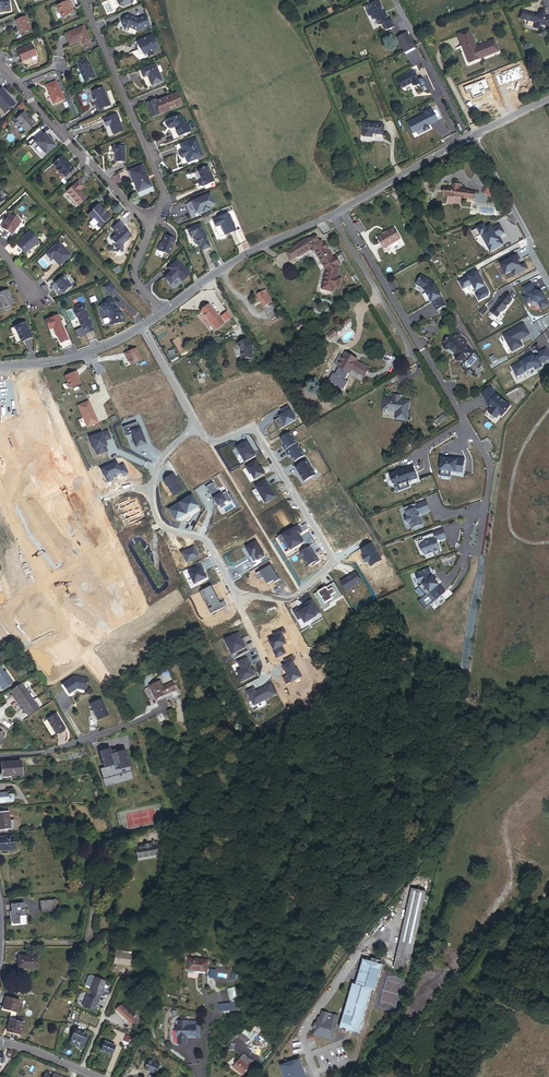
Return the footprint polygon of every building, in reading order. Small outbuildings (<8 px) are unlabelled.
[(8,0),(0,0),(0,9),(2,8),(3,10),(10,9),(8,0)] [(121,1),(119,5),(121,9),(125,11),(133,8),(134,4),(140,2),(139,0),(120,0),(121,1)] [(388,8),(386,9),(384,6),(386,6),(383,0),(376,0),(371,2),(373,8),(371,9),(373,13),(374,13),(376,17),(379,16),(382,23),(387,21),(390,28),(399,24),(395,17),(392,18),(390,14),(391,14),(388,8)] [(70,1),(57,7),(62,18),(74,13),(72,8),(71,6),(72,6),(70,1)] [(548,29),(548,20),(547,19),(548,16),(543,14),(541,18),(525,14),(523,22),(539,26),(538,31),(542,32),(543,27),(548,29)] [(26,17),(16,21),(21,34),(31,30),(26,17)] [(128,31),(133,30),(141,34),(154,29),(149,18),(142,21),(133,17),(128,19),(126,24),(128,31)] [(83,27),(65,35),(70,46),(81,41),(83,45),(90,42),(83,27)] [(415,45),(407,31),(397,36),(405,50),(415,45)] [(472,63),(500,52),(496,40),(479,47),(473,31),(461,36),(472,63)] [(159,55),(154,41),(140,47),(139,48),(139,49),(138,51),(139,54),(141,58),(143,60),(144,60),(146,60),(149,59),(153,57),(159,55)] [(32,45),(17,51),(22,62),(36,56),(32,45)] [(86,59),(77,63),(79,67),(78,68),(84,82),(95,78),(89,63),(88,63),(86,59)] [(160,68),(145,75),(148,82),(152,80),(156,90),(167,86),(160,68)] [(425,84),(422,78),(418,80),(413,70),(397,77),(402,87),(411,82),(413,85),(419,82),(421,86),(422,87),(425,85),(425,84)] [(56,82),(46,86),(49,94),(50,96),(54,104),(64,100),(56,82)] [(102,88),(92,92),(94,98),(95,101),(99,110),(110,106),(102,88)] [(15,104),(1,89),(0,90),(0,108),(5,114),(15,104)] [(185,110),(181,99),(172,102),(160,107),(158,104),(151,107),(156,121),(185,110)] [(427,126),(437,121),(431,109),(423,112),(424,114),(406,123),(411,134),(422,128),(423,132),(429,129),(427,126)] [(19,125),(26,132),(35,123),(32,120),(30,121),(26,117),(27,116),(24,113),(17,120),(15,118),(12,121),(17,126),(19,125)] [(116,115),(103,120),(106,127),(110,126),(113,135),(123,131),(116,115)] [(182,120),(165,128),(173,135),(175,142),(191,137),(187,126),(182,120)] [(374,142),(385,143),(386,133),(366,131),(364,145),(373,146),(374,142)] [(45,155),(55,146),(51,141),(48,138),(44,134),(34,143),(45,155)] [(197,143),(177,150),(184,169),(204,162),(197,143)] [(125,147),(113,147),(113,153),(115,153),(115,162),(125,162),(125,147)] [(62,156),(53,164),(65,178),(74,169),(62,156)] [(143,166),(129,172),(138,193),(152,187),(143,166)] [(209,170),(200,173),(203,182),(200,183),(200,184),(200,185),(200,186),(200,187),(201,187),(202,188),(203,187),(205,187),(214,184),(209,170)] [(79,206),(87,198),(80,191),(84,187),(78,182),(66,193),(79,206)] [(475,189),(468,188),(468,187),(460,186),(460,185),(452,184),(452,186),(445,185),(444,193),(474,197),(475,189)] [(491,197),(495,189),(487,185),(483,193),(491,197)] [(217,210),(211,198),(202,202),(201,201),(186,207),(192,220),(217,210)] [(108,217),(98,206),(93,211),(94,212),(89,216),(92,220),(89,224),(93,228),(97,225),(99,228),(104,224),(103,222),(108,217)] [(10,214),(1,227),(12,234),(20,221),(10,214)] [(123,244),(131,237),(123,229),(125,227),(120,222),(112,229),(117,234),(111,240),(115,244),(115,252),(118,252),(118,253),(119,253),(119,252),(122,252),(123,244)] [(472,229),(475,235),(480,232),(483,231),(492,248),(500,243),(497,238),(500,236),(498,234),(504,231),(499,222),(491,226),(490,223),(485,226),(483,222),(472,229)] [(241,243),(234,226),(218,233),(221,239),(226,237),(230,247),(241,243)] [(398,241),(400,239),(393,228),(385,232),(382,234),(376,238),(383,248),(386,246),(388,247),(391,245),(390,243),(395,240),(398,241)] [(207,251),(198,229),(185,234),(186,236),(184,236),(189,250),(192,249),(193,250),(198,248),(200,253),(207,251)] [(38,241),(29,231),(15,244),(24,254),(38,241)] [(480,232),(490,249),(492,248),(483,231),(480,232)] [(160,244),(157,250),(169,255),(175,240),(164,236),(161,244),(160,244)] [(59,240),(46,252),(50,257),(52,256),(60,264),(72,253),(59,240)] [(306,240),(294,247),(294,248),(299,255),(299,256),(311,249),(316,251),(327,270),(323,288),(333,291),(335,286),(339,287),(341,279),(337,278),(339,269),(337,266),(340,264),(336,257),(333,259),(328,250),(329,249),(326,243),(323,245),(321,242),(310,240),(307,242),(306,240)] [(294,248),(287,253),(291,260),(299,255),(294,248)] [(517,252),(500,261),(505,271),(511,268),(514,273),(527,266),(524,261),(520,263),(518,258),(520,257),(517,252)] [(189,273),(177,259),(168,267),(171,270),(164,277),(169,283),(177,276),(181,281),(189,273)] [(489,290),(477,269),(464,276),(468,283),(472,281),(476,288),(478,291),(476,293),(479,298),(488,293),(489,290)] [(63,273),(55,281),(64,291),(72,283),(63,273)] [(441,295),(434,283),(433,284),(432,281),(420,274),(416,283),(424,288),(424,289),(426,293),(429,298),(431,297),(432,299),(432,300),(433,301),(432,302),(436,309),(445,304),(440,296),(441,295)] [(541,289),(536,288),(535,288),(531,280),(522,285),(526,292),(523,294),(527,301),(532,298),(537,300),(541,306),(548,302),(541,289)] [(0,292),(0,300),(3,308),(16,303),(14,298),(12,298),(9,289),(0,292)] [(490,309),(497,314),(511,295),(504,290),(490,309)] [(274,321),(284,315),(269,291),(259,297),(274,321)] [(107,297),(99,305),(106,313),(109,323),(122,320),(120,310),(113,303),(115,301),(110,295),(108,297),(107,297)] [(91,321),(83,305),(82,306),(82,305),(79,304),(75,305),(74,308),(75,309),(74,310),(81,326),(82,326),(85,332),(93,328),(90,322),(91,321)] [(209,304),(201,311),(211,323),(217,329),(224,323),(219,316),(209,304)] [(57,315),(45,320),(49,329),(52,327),(56,336),(57,335),(60,342),(67,339),(57,315)] [(512,349),(523,343),(518,336),(520,334),(521,336),(529,332),(523,321),(503,332),(512,349)] [(25,322),(15,327),(21,342),(32,337),(25,322)] [(450,330),(442,340),(442,342),(441,343),(442,344),(443,345),(444,346),(445,346),(446,346),(448,345),(455,351),(454,353),(454,356),(456,357),(458,357),(460,356),(463,358),(461,360),(461,362),(460,362),(461,364),(461,365),(462,366),(463,367),(464,367),(466,367),(467,367),(468,366),(473,370),(474,369),(478,364),(479,363),(479,362),(479,361),(479,358),(479,357),(478,355),(473,349),(473,350),(463,342),(465,340),(457,333),(458,332),(453,327),(450,330)] [(334,330),(327,336),(331,340),(338,334),(334,330)] [(248,338),(238,344),(242,350),(242,357),(253,357),(252,347),(248,338)] [(540,353),(535,355),(533,353),(531,354),(530,351),(522,356),(523,358),(512,364),(517,374),(535,364),(536,367),(542,364),(541,361),(548,357),(548,351),(546,346),(538,350),(540,353)] [(129,360),(131,365),(141,360),(136,349),(125,354),(126,357),(127,357),(129,360)] [(364,376),(369,368),(356,360),(357,358),(345,352),(338,366),(349,372),(351,369),(364,376)] [(70,388),(80,384),(78,379),(77,376),(78,375),(76,372),(65,377),(70,388)] [(510,406),(497,395),(496,396),(491,387),(482,393),(487,401),(488,401),(490,404),(489,405),(488,405),(492,408),(489,411),(496,418),(500,414),(502,416),(510,406)] [(396,419),(405,420),(407,408),(404,408),(406,399),(399,398),(400,393),(393,392),(392,397),(384,395),(383,407),(398,409),(396,419)] [(98,423),(88,402),(78,406),(87,428),(98,423)] [(287,417),(277,423),(282,432),(299,422),(291,408),(284,412),(287,417)] [(443,415),(435,421),(439,425),(447,419),(443,415)] [(142,430),(140,424),(126,429),(129,438),(135,436),(140,449),(149,445),(143,429),(142,430)] [(100,457),(111,453),(109,448),(110,448),(108,443),(114,440),(111,432),(92,439),(97,452),(99,452),(100,457)] [(288,447),(286,448),(288,452),(300,445),(293,434),(283,440),(288,447)] [(250,444),(240,450),(246,459),(245,459),(249,465),(259,458),(250,444)] [(307,458),(301,447),(289,454),(291,458),(293,457),(298,464),(307,458)] [(462,471),(463,458),(456,457),(456,459),(447,458),(441,457),(439,468),(440,469),(439,474),(449,475),(450,470),(462,471)] [(307,484),(318,477),(309,462),(298,469),(307,484)] [(255,475),(258,482),(268,476),(261,463),(250,470),(253,476),(255,475)] [(416,477),(412,465),(400,469),(397,470),(390,473),(393,482),(397,484),(399,489),(408,485),(406,480),(416,477)] [(253,476),(250,470),(246,472),(254,485),(258,482),(255,475),(253,476)] [(168,483),(176,497),(186,491),(177,475),(169,480),(168,483)] [(269,505),(279,499),(268,481),(258,487),(260,491),(266,501),(269,505)] [(211,495),(219,508),(233,499),(229,493),(224,496),(220,490),(216,484),(209,489),(212,495),(211,495)] [(266,501),(260,491),(256,493),(262,504),(266,501)] [(176,509),(183,520),(194,513),(192,511),(196,509),(197,511),(201,508),(195,497),(176,509)] [(422,523),(418,513),(429,509),(426,500),(415,504),(410,506),(411,509),(405,511),(407,515),(406,515),(406,520),(409,522),(411,527),(422,523)] [(130,501),(122,505),(131,525),(146,519),(144,514),(141,515),(139,511),(142,510),(138,503),(132,505),(130,501)] [(411,509),(410,506),(415,504),(414,502),(404,506),(405,511),(411,509)] [(183,520),(176,509),(171,512),(178,523),(183,520)] [(294,552),(310,542),(307,536),(306,537),(305,535),(309,532),(304,525),(281,539),(285,545),(289,543),(294,552)] [(439,548),(436,540),(445,537),(442,528),(421,536),(423,541),(422,542),(424,547),(422,549),(425,554),(433,551),(438,549),(439,548)] [(267,558),(259,544),(249,550),(254,557),(251,559),(255,565),(267,558)] [(371,564),(374,568),(384,562),(374,546),(364,552),(367,558),(364,559),(368,565),(371,564)] [(312,548),(303,554),(311,568),(317,565),(318,566),(323,563),(320,558),(319,559),(312,548)] [(434,579),(431,575),(428,567),(417,572),(417,573),(415,573),(418,582),(421,581),(422,583),(429,591),(435,598),(444,591),(438,583),(434,579)] [(192,574),(198,586),(209,580),(207,575),(205,572),(206,572),(204,568),(192,574)] [(353,578),(351,580),(351,579),(343,584),(349,593),(364,584),(358,574),(353,578)] [(429,591),(422,583),(418,585),(426,594),(429,591)] [(344,598),(337,585),(317,597),(327,613),(333,609),(328,601),(334,598),(337,602),(344,598)] [(215,616),(230,608),(227,603),(222,606),(221,603),(222,602),(215,587),(205,593),(213,607),(214,607),(215,609),(212,611),(215,616)] [(211,608),(213,607),(205,593),(203,594),(211,608)] [(296,613),(302,622),(305,620),(307,623),(312,619),(314,621),(319,618),(319,617),(323,614),(315,601),(311,604),(311,605),(307,607),(302,611),(301,610),(296,613)] [(279,642),(274,645),(278,654),(277,655),(280,660),(288,655),(284,648),(289,646),(284,637),(288,635),(286,630),(275,635),(278,640),(279,642)] [(249,649),(247,645),(242,635),(228,643),(237,661),(253,653),(250,648),(249,649)] [(288,667),(289,668),(286,669),(290,677),(286,680),(290,687),(306,678),(301,670),(300,670),(296,663),(297,662),(295,658),(287,662),(289,666),(288,667)] [(243,685),(258,677),(255,672),(256,671),(254,668),(253,668),(251,664),(252,664),(250,660),(240,665),(244,673),(238,676),(243,685)] [(18,683),(9,672),(7,673),(4,669),(0,672),(0,683),(6,691),(18,683)] [(88,689),(90,677),(76,675),(64,684),(71,693),(79,687),(88,689)] [(157,684),(163,699),(185,691),(182,683),(181,683),(175,685),(172,687),(169,679),(157,684)] [(32,716),(44,708),(27,684),(15,692),(18,695),(16,696),(22,704),(23,703),(26,708),(25,708),(28,713),(29,712),(32,716)] [(71,693),(64,684),(63,684),(72,696),(73,695),(71,693)] [(279,696),(273,686),(259,694),(257,690),(249,694),(257,708),(279,696)] [(112,712),(104,698),(94,704),(96,708),(101,718),(112,712)] [(171,713),(166,716),(170,722),(175,719),(171,713)] [(65,729),(56,714),(47,720),(55,734),(65,729)] [(245,735),(249,730),(247,729),(241,725),(238,730),(245,735)] [(83,759),(88,757),(85,747),(80,749),(83,759)] [(132,771),(126,749),(117,752),(116,749),(111,751),(110,748),(100,751),(105,767),(100,768),(103,779),(132,771)] [(18,773),(17,772),(23,771),(22,766),(24,766),(24,762),(22,762),(22,761),(12,762),(13,774),(18,773)] [(13,775),(13,774),(12,762),(2,763),(3,776),(13,775)] [(13,800),(13,793),(7,794),(7,792),(0,793),(0,801),(8,801),(8,800),(13,800)] [(10,821),(9,811),(0,811),(0,831),(11,830),(10,821)] [(14,849),(13,837),(11,837),(8,838),(8,836),(3,836),(3,838),(0,838),(0,850),(2,850),(10,850),(14,849)] [(161,857),(158,842),(155,842),(153,843),(140,845),(141,847),(136,848),(137,852),(136,853),(136,855),(137,855),(138,859),(155,856),(156,858),(161,857)] [(408,973),(430,895),(416,891),(394,969),(408,973)] [(409,895),(407,893),(395,908),(397,910),(409,895)] [(56,910),(56,906),(55,900),(55,899),(40,901),(41,912),(56,910)] [(24,903),(11,904),(13,924),(21,923),(26,923),(24,903)] [(114,963),(130,966),(132,955),(115,952),(114,963)] [(18,968),(37,967),(36,955),(17,956),(18,968)] [(206,960),(187,958),(186,970),(205,972),(206,960)] [(336,1027),(354,1034),(370,990),(374,992),(384,965),(366,958),(356,985),(352,984),(336,1027)] [(101,992),(103,988),(105,982),(94,977),(91,984),(90,988),(92,989),(89,997),(87,996),(82,1006),(94,1011),(96,1004),(98,1001),(99,1001),(102,992),(101,992)] [(232,988),(226,990),(228,999),(229,999),(234,998),(232,988)] [(10,1016),(15,1017),(19,1001),(6,998),(3,1009),(11,1011),(10,1016)] [(134,1026),(141,1019),(125,1003),(118,1010),(131,1023),(134,1026)] [(363,1024),(370,1026),(375,1012),(368,1009),(363,1024)] [(308,1036),(327,1041),(332,1024),(330,1024),(332,1017),(326,1016),(324,1022),(320,1021),(322,1015),(316,1013),(315,1019),(313,1019),(311,1026),(309,1025),(308,1029),(310,1030),(308,1036)] [(14,1022),(15,1017),(10,1016),(9,1021),(7,1032),(20,1035),(23,1024),(20,1023),(14,1022)] [(193,1040),(193,1028),(193,1023),(175,1023),(175,1028),(173,1028),(173,1039),(174,1039),(174,1047),(184,1047),(184,1040),(193,1040)] [(82,1042),(83,1041),(86,1034),(76,1029),(72,1038),(82,1042)] [(123,1044),(129,1047),(133,1037),(127,1034),(123,1044)] [(115,1050),(116,1051),(118,1047),(106,1042),(103,1051),(113,1055),(115,1050)] [(241,1054),(231,1068),(241,1075),(251,1061),(241,1054)] [(293,1062),(271,1066),(273,1076),(296,1076),(293,1062)] [(152,1071),(163,1076),(166,1068),(155,1063),(152,1071)]
